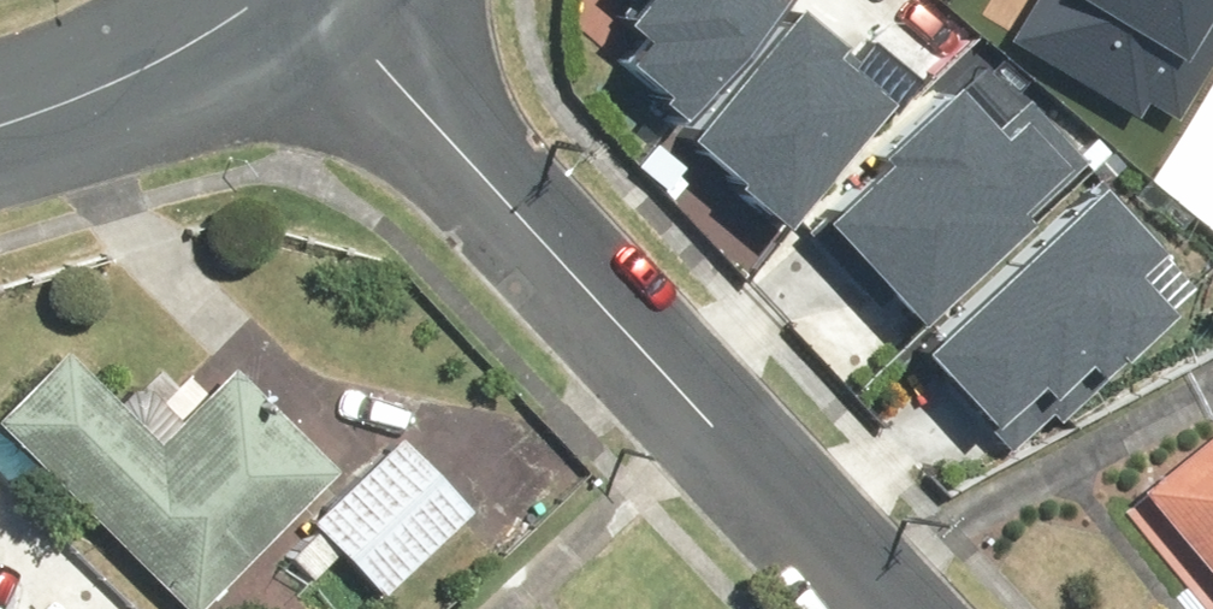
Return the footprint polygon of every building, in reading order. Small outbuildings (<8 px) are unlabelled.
[(604,51),(671,105),(755,0),(612,0),(599,16),(619,32),(604,51)] [(681,124),(731,162),(721,175),(777,218),(876,91),(846,68),(855,55),(784,0),(778,0),(681,124)] [(974,8),(1133,100),(1142,84),(1174,103),(1212,36),(1212,0),(979,0),(974,8)] [(871,151),(814,206),(909,305),(1076,145),(1019,86),(988,116),(937,63),(858,138),(871,151)] [(1103,166),(906,346),(995,442),(1049,393),(1053,404),(1164,303),(1125,261),(1160,229),(1103,166)] [(0,406),(0,430),(185,608),(188,608),(330,462),(213,348),(142,423),(60,344),(0,406)] [(1122,482),(1212,595),(1212,409),(1122,482)] [(336,557),(379,603),(467,523),(386,435),(271,541),(309,582),(336,557)]
